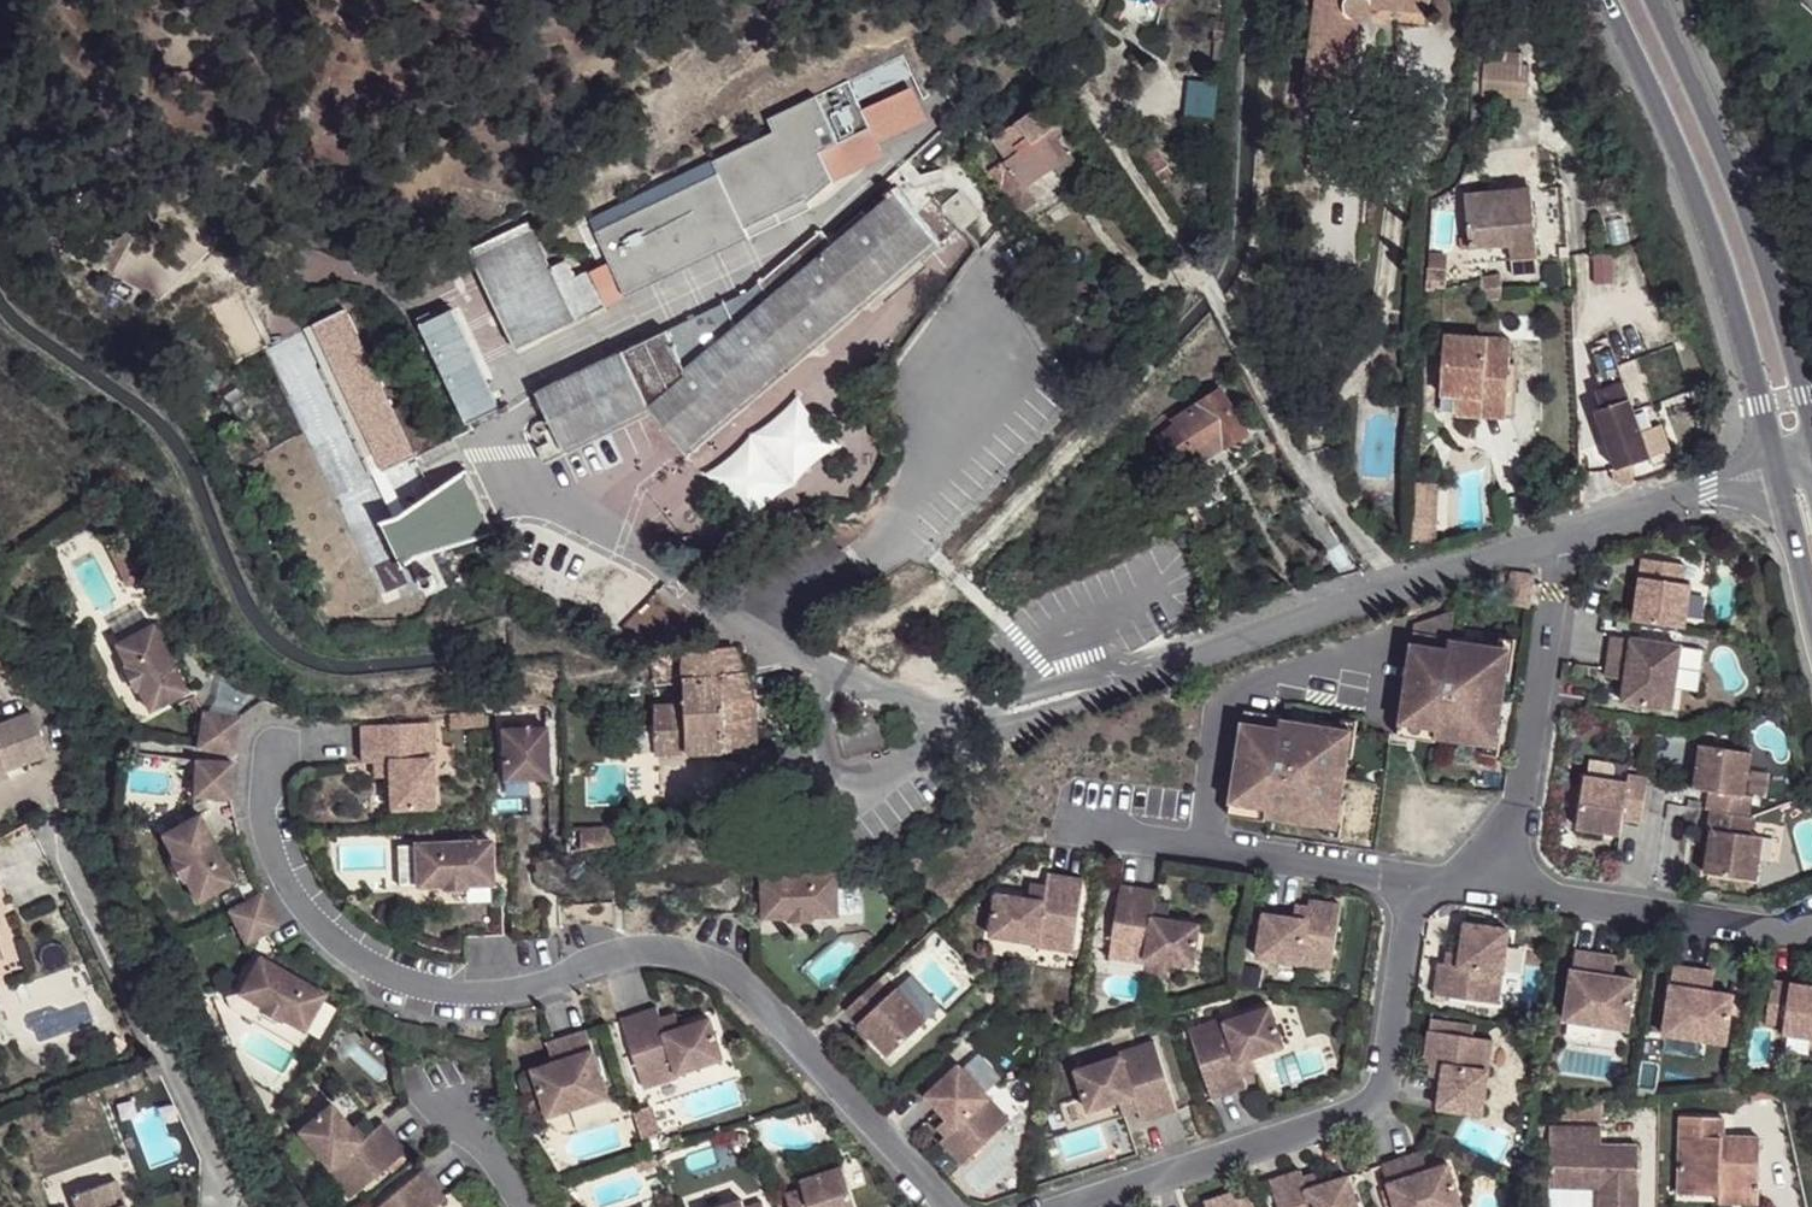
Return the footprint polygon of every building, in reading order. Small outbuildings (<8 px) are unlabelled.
[(1301,98),(1302,98),(1346,105),(1352,52),(1332,50),(1338,0),(1316,0),(1304,79),(1301,98)] [(1357,20),(1361,19),(1368,15),(1370,8),(1387,9),(1388,0),(1338,0),(1332,50),(1352,52),(1357,20)] [(1387,9),(1430,15),(1432,0),(1388,0),(1387,9)] [(1430,15),(1387,9),(1386,27),(1429,32),(1430,15)] [(597,229),(624,284),(807,194),(809,198),(879,138),(870,120),(859,98),(917,70),(905,47),(768,114),(774,127),(713,157),(719,169),(597,229)] [(1487,95),(1526,96),(1527,48),(1488,47),(1487,95)] [(927,92),(917,70),(859,98),(870,120),(927,92)] [(1290,97),(1301,98),(1304,79),(1292,78),(1290,97)] [(1211,122),(1213,92),(1182,90),(1181,121),(1211,122)] [(1000,157),(1014,182),(1016,180),(1046,164),(1051,172),(1069,162),(1049,128),(1052,126),(1058,122),(1040,92),(1031,97),(1037,106),(1001,128),(1012,150),(1000,157)] [(1290,97),(1289,122),(1301,122),(1302,98),(1301,98),(1290,97)] [(1160,147),(1147,155),(1160,175),(1174,166),(1160,147)] [(1014,182),(1000,157),(984,166),(1009,209),(1026,199),(1016,180),(1014,182)] [(1491,242),(1492,257),(1524,254),(1515,180),(1448,189),(1454,246),(1491,242)] [(825,235),(819,229),(747,288),(723,300),(718,302),(557,381),(537,390),(557,434),(561,446),(645,405),(649,409),(683,448),(936,234),(893,184),(884,192),(886,195),(863,214),(859,209),(825,235)] [(940,201),(960,226),(962,225),(979,211),(957,187),(940,201)] [(473,249),(520,347),(607,304),(590,271),(576,277),(567,261),(552,268),(529,222),(473,249)] [(1454,246),(1456,261),(1492,257),(1491,242),(1454,246)] [(451,301),(416,317),(464,417),(499,400),(451,301)] [(310,324),(382,472),(385,470),(413,458),(342,309),(310,324)] [(1465,386),(1466,396),(1497,397),(1500,348),(1500,330),(1488,329),(1490,313),(1468,311),(1467,328),(1434,325),(1432,385),(1447,385),(1465,386)] [(1602,343),(1583,350),(1590,367),(1586,369),(1592,385),(1587,386),(1594,404),(1587,407),(1610,465),(1645,452),(1602,343)] [(1506,408),(1508,349),(1500,348),(1497,397),(1466,396),(1465,386),(1447,385),(1446,404),(1506,408)] [(1217,391),(1173,420),(1188,450),(1194,459),(1241,431),(1217,391)] [(737,511),(838,449),(807,398),(706,460),(737,511)] [(1173,420),(1152,435),(1167,460),(1188,450),(1173,420)] [(399,515),(402,511),(385,470),(382,472),(372,476),(391,515),(399,515)] [(495,534),(465,470),(453,477),(432,492),(402,511),(399,515),(391,515),(378,519),(400,566),(415,558),(429,552),(495,534)] [(1414,482),(1412,527),(1436,529),(1438,483),(1414,482)] [(1364,497),(1352,506),(1362,518),(1373,508),(1364,497)] [(1436,529),(1412,527),(1411,541),(1435,543),(1436,529)] [(152,573),(134,536),(111,547),(129,583),(152,573)] [(1356,569),(1336,541),(1323,551),(1333,576),(1356,569)] [(445,587),(429,552),(415,558),(424,596),(445,587)] [(1637,595),(1633,622),(1684,630),(1691,586),(1683,584),(1685,566),(1642,560),(1640,578),(1649,580),(1646,597),(1637,595)] [(1508,571),(1503,604),(1530,607),(1535,575),(1508,571)] [(1649,580),(1640,578),(1637,595),(1646,597),(1649,580)] [(1413,624),(1397,734),(1435,740),(1436,736),(1457,739),(1458,736),(1486,739),(1488,717),(1501,719),(1508,673),(1495,671),(1498,646),(1450,639),(1454,610),(1413,624)] [(153,622),(115,641),(126,663),(123,665),(134,686),(137,685),(149,709),(187,690),(153,622)] [(1514,639),(1500,636),(1498,646),(1495,671),(1508,673),(1510,674),(1514,639)] [(1682,647),(1610,637),(1604,677),(1623,680),(1619,705),(1672,713),(1682,647)] [(650,706),(655,754),(754,748),(751,714),(749,692),(745,677),(730,646),(680,650),(681,652),(649,654),(630,663),(632,683),(651,683),(677,679),(680,702),(650,706)] [(1243,710),(1229,810),(1266,817),(1267,813),(1303,819),(1303,815),(1328,819),(1331,797),(1343,798),(1350,753),(1338,751),(1341,729),(1340,729),(1280,719),(1281,716),(1243,710)] [(203,711),(197,747),(234,754),(239,718),(203,711)] [(1,775),(45,756),(27,713),(0,724),(0,770),(1,775)] [(1486,739),(1483,752),(1498,754),(1503,719),(1501,719),(1488,717),(1486,739)] [(1342,718),(1340,729),(1341,729),(1338,751),(1350,753),(1353,754),(1357,721),(1342,718)] [(432,722),(360,725),(362,762),(389,761),(390,808),(432,806),(431,758),(434,758),(432,722)] [(547,727),(503,729),(505,780),(549,778),(547,727)] [(1752,754),(1702,746),(1695,790),(1710,793),(1708,811),(1749,817),(1752,799),(1745,798),(1752,754)] [(233,762),(197,759),(194,795),(230,798),(233,762)] [(1641,823),(1648,780),(1630,777),(1629,783),(1585,776),(1578,828),(1621,834),(1624,820),(1641,823)] [(1328,819),(1326,832),(1341,834),(1346,799),(1343,798),(1331,797),(1328,819)] [(1749,817),(1708,811),(1705,829),(1712,829),(1705,874),(1755,882),(1762,837),(1747,835),(1749,817)] [(198,813),(161,833),(173,855),(170,857),(181,878),(184,876),(197,900),(234,880),(198,813)] [(431,825),(415,826),(415,837),(431,836),(431,825)] [(620,826),(601,827),(603,846),(619,844),(621,843),(620,826)] [(601,827),(582,828),(583,850),(602,846),(603,846),(601,827)] [(416,884),(416,886),(442,884),(442,888),(466,887),(466,884),(493,883),(491,841),(415,844),(396,845),(398,885),(416,884)] [(837,874),(761,876),(763,918),(788,918),(788,920),(812,919),(812,917),(839,915),(837,874)] [(1074,951),(1084,879),(1048,874),(1045,889),(1044,901),(1031,899),(997,893),(990,935),(1038,943),(1038,946),(1074,951)] [(743,877),(707,878),(708,914),(745,913),(743,877)] [(1157,890),(1120,885),(1109,957),(1144,962),(1145,959),(1193,966),(1199,925),(1166,920),(1153,917),(1155,901),(1157,890)] [(1033,886),(1031,899),(1044,901),(1045,889),(1033,886)] [(261,893),(229,910),(246,941),(278,925),(261,893)] [(1264,913),(1257,957),(1332,969),(1342,903),(1297,896),(1294,917),(1264,913)] [(501,898),(465,900),(466,936),(503,934),(501,898)] [(1168,903),(1155,901),(1153,917),(1166,920),(1168,903)] [(1438,951),(1431,996),(1497,1005),(1508,931),(1463,924),(1461,941),(1459,954),(1446,952),(1438,951)] [(1448,940),(1446,952),(1459,954),(1461,941),(1448,940)] [(1615,959),(1575,953),(1564,1024),(1630,1034),(1638,982),(1613,978),(1615,959)] [(259,955),(238,991),(259,1004),(258,1007),(279,1019),(280,1016),(303,1029),(324,993),(259,955)] [(1714,973),(1673,967),(1662,1039),(1728,1049),(1736,996),(1711,993),(1714,973)] [(876,982),(845,1011),(888,1057),(925,1022),(895,989),(889,995),(876,982)] [(1772,982),(1765,1025),(1783,1027),(1782,1036),(1811,1041),(1811,988),(1772,982)] [(656,1006),(621,1018),(643,1087),(678,1075),(677,1073),(723,1058),(710,1018),(680,1027),(665,1032),(660,1017),(656,1006)] [(1189,1031),(1211,1100),(1247,1088),(1242,1074),(1238,1062),(1250,1058),(1283,1048),(1270,1007),(1224,1022),(1223,1020),(1189,1031)] [(675,1012),(660,1017),(665,1032),(680,1027),(675,1012)] [(1428,1021),(1426,1031),(1445,1034),(1447,1023),(1428,1021)] [(587,1029),(554,1040),(560,1058),(553,1061),(529,1068),(543,1109),(562,1103),(565,1112),(609,1098),(587,1029)] [(1480,1115),(1491,1041),(1445,1034),(1426,1031),(1420,1076),(1427,1077),(1440,1079),(1438,1091),(1436,1109),(1480,1115)] [(547,1042),(553,1061),(560,1058),(554,1040),(547,1042)] [(1141,1122),(1177,1111),(1154,1042),(1120,1053),(1121,1056),(1075,1071),(1088,1111),(1121,1101),(1133,1096),(1137,1109),(1141,1122)] [(152,1056),(141,1061),(145,1069),(156,1065),(152,1056)] [(1250,1058),(1238,1062),(1242,1074),(1253,1070),(1250,1058)] [(156,1065),(145,1069),(150,1080),(161,1074),(156,1065)] [(960,1065),(927,1095),(947,1117),(955,1127),(946,1135),(940,1140),(962,1165),(1011,1119),(960,1065)] [(1440,1079),(1427,1077),(1426,1090),(1438,1091),(1440,1079)] [(1765,1090),(1741,1094),(1742,1106),(1767,1104),(1765,1090)] [(1133,1096),(1121,1101),(1125,1113),(1137,1109),(1133,1096)] [(562,1103),(543,1109),(546,1119),(565,1112),(562,1103)] [(330,1104),(298,1131),(329,1167),(327,1170),(350,1197),(405,1151),(381,1122),(370,1132),(360,1140),(353,1130),(330,1104)] [(650,1104),(632,1110),(641,1137),(658,1131),(650,1104)] [(1596,1109),(1543,1115),(1543,1124),(1595,1126),(1596,1109)] [(955,1127),(947,1117),(937,1126),(946,1135),(955,1127)] [(362,1122),(353,1130),(360,1140),(370,1132),(362,1122)] [(1714,1125),(1672,1125),(1671,1200),(1712,1201),(1713,1190),(1750,1191),(1752,1145),(1714,1143),(1714,1125)] [(1539,1136),(1537,1197),(1590,1197),(1590,1206),(1628,1206),(1629,1155),(1591,1155),(1564,1154),(1564,1137),(1539,1136)] [(1564,1154),(1591,1155),(1592,1137),(1564,1137),(1564,1154)] [(1421,1151),(1413,1153),(1419,1172),(1427,1169),(1421,1151)] [(1381,1164),(1388,1187),(1394,1202),(1384,1205),(1385,1206),(1465,1206),(1450,1162),(1427,1169),(1419,1172),(1413,1153),(1381,1164)] [(1269,1180),(1278,1206),(1357,1206),(1347,1176),(1329,1182),(1318,1185),(1314,1174),(1311,1165),(1269,1180)] [(799,1180),(802,1188),(785,1194),(789,1206),(855,1206),(842,1166),(799,1180)] [(421,1170),(376,1206),(434,1206),(445,1198),(421,1170)] [(1326,1170),(1314,1174),(1318,1185),(1329,1182),(1326,1170)] [(113,1181),(106,1184),(115,1206),(118,1206),(122,1205),(113,1181)] [(72,1206),(115,1206),(106,1184),(68,1198),(71,1205),(72,1206)] [(1388,1187),(1379,1190),(1384,1205),(1394,1202),(1388,1187)] [(1712,1201),(1712,1206),(1750,1206),(1750,1191),(1713,1190),(1712,1201)] [(1247,1193),(1236,1196),(1234,1191),(1191,1205),(1192,1206),(1251,1206),(1247,1193)] [(717,1206),(764,1206),(762,1201),(745,1206),(742,1199),(717,1206)]
